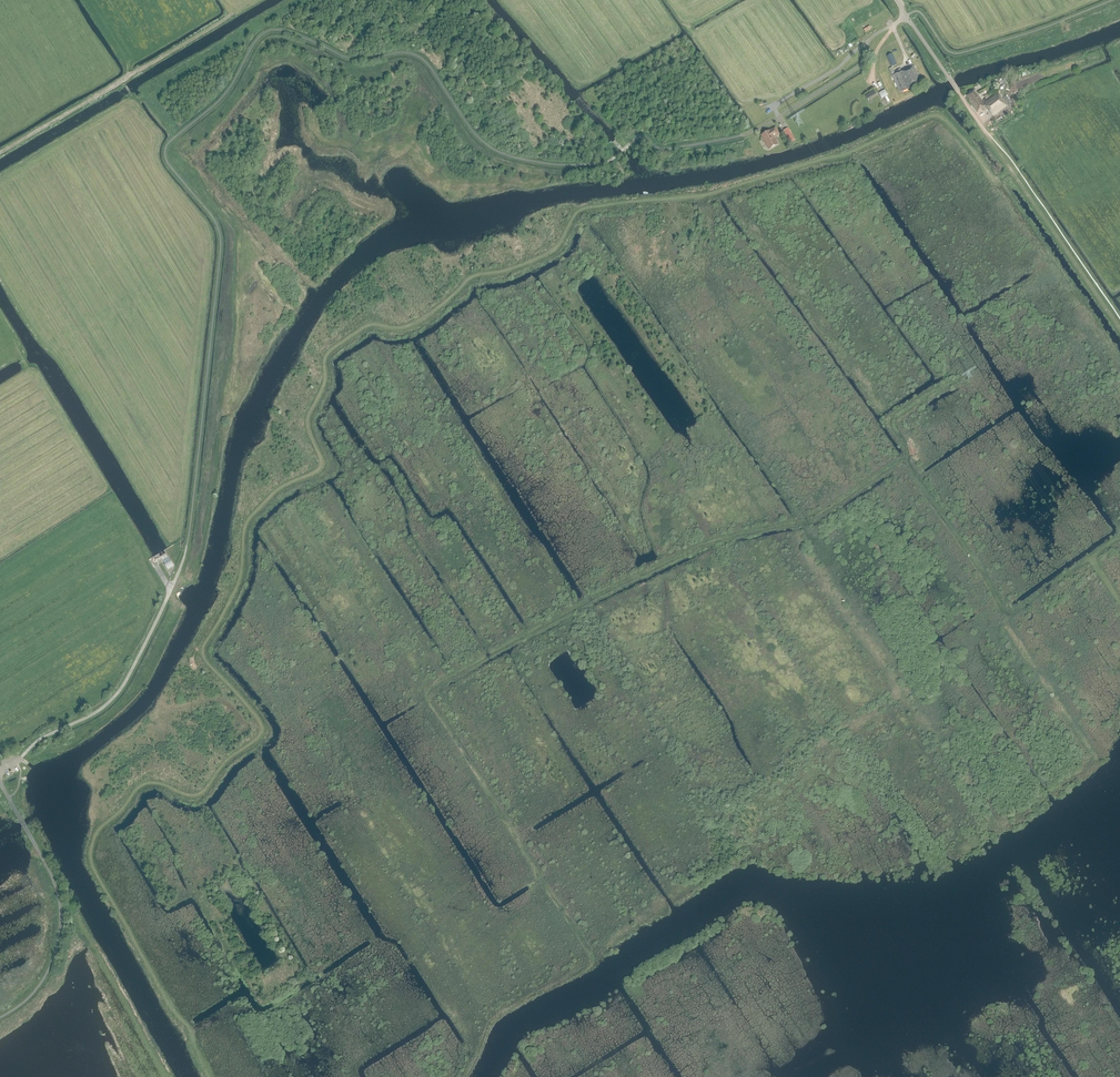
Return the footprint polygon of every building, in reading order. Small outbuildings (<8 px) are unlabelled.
[(913,58),(917,55),(911,48),(907,50),(913,58)] [(892,54),(887,56),(891,66),(897,64),(892,54)] [(913,66),(892,75),(900,93),(920,84),(917,77),(918,77),(913,66)] [(885,90),(879,93),(882,98),(888,95),(885,90)] [(976,95),(973,91),(966,95),(969,99),(969,100),(977,111),(981,108),(982,110),(986,107),(993,116),(1007,106),(998,93),(984,103),(977,94),(976,95)] [(874,92),(865,97),(867,100),(876,95),(874,92)] [(775,128),(762,136),(769,148),(777,144),(773,137),(779,134),(775,128)] [(783,131),(789,141),(794,138),(788,129),(783,131)]
